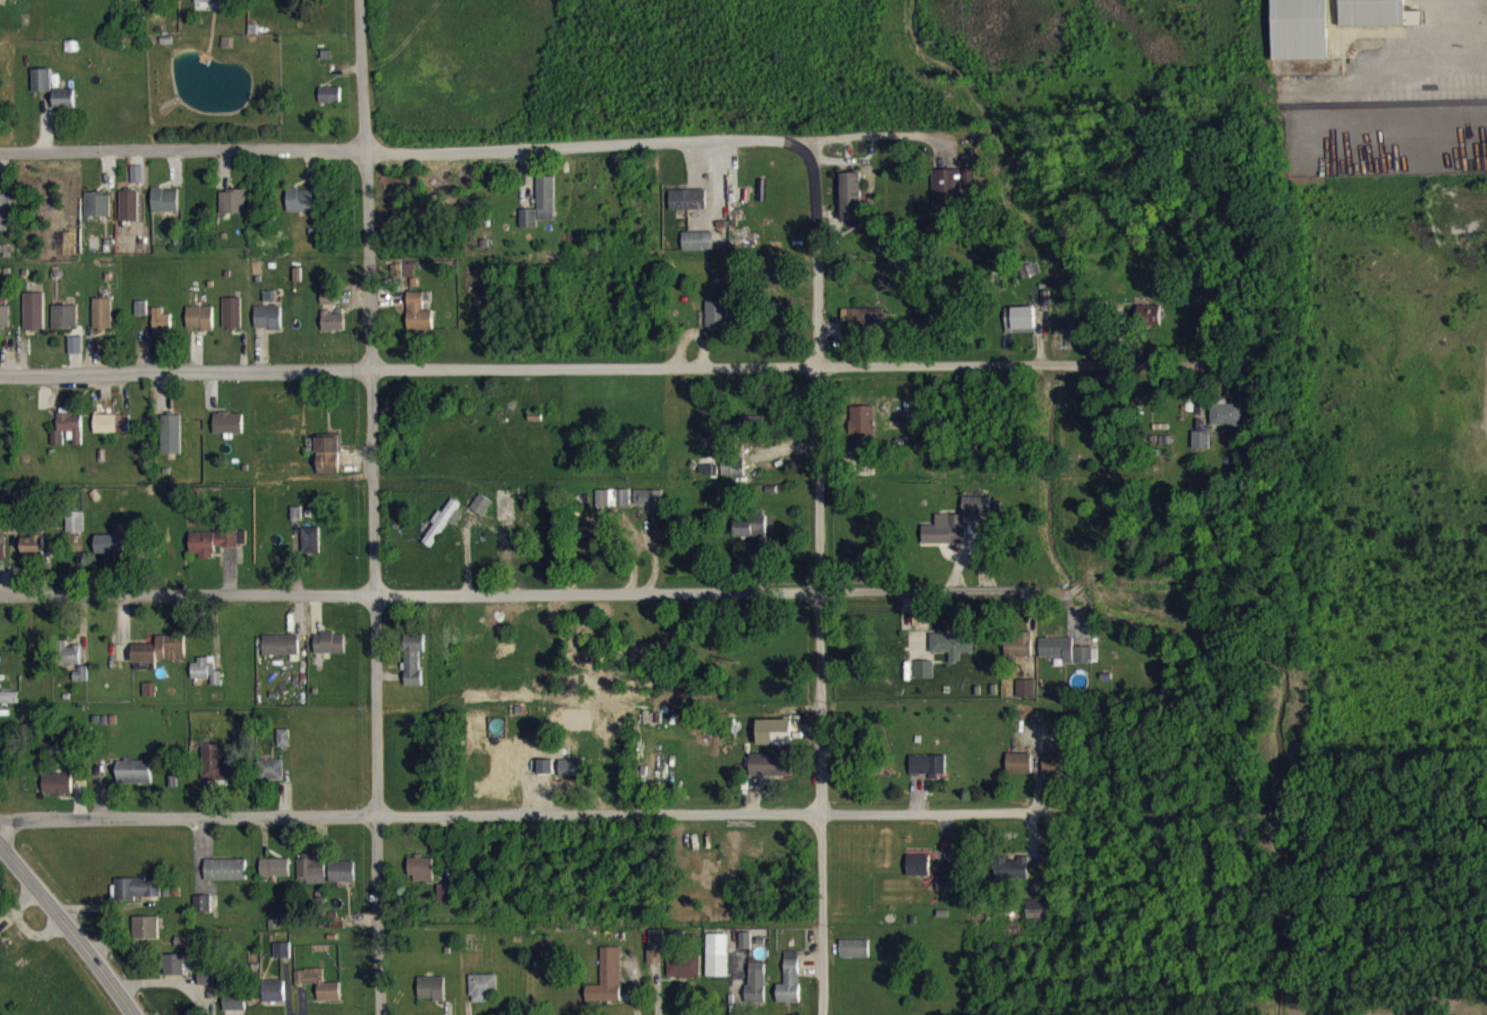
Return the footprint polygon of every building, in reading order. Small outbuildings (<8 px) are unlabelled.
[(197,18),(232,17),(232,0),(196,0),(197,18)] [(1423,34),(1423,20),(1406,20),(1405,0),(1341,0),(1342,36),(1423,34)] [(52,78),(33,79),(34,102),(52,101),(52,78)] [(321,112),(342,112),(342,96),(320,97),(321,112)] [(75,99),(55,99),(55,118),(76,118),(75,99)] [(145,192),(145,174),(132,174),(133,192),(145,192)] [(934,221),(963,221),(962,178),(933,179),(934,221)] [(843,230),(863,230),(862,181),(842,181),(843,230)] [(556,229),(555,186),(538,186),(538,230),(556,229)] [(153,221),(182,221),(182,197),(153,198),(153,221)] [(315,220),(314,197),(288,198),(288,221),(315,220)] [(707,198),(670,199),(670,220),(707,218),(707,198)] [(246,199),(221,199),(221,223),(246,223),(246,199)] [(121,231),(139,231),(139,200),(121,200),(121,231)] [(113,225),(113,202),(86,201),(85,215),(80,214),(79,224),(113,225)] [(9,203),(0,204),(0,240),(9,240),(9,203)] [(521,237),(538,237),(538,218),(520,219),(521,237)] [(683,241),(683,260),(715,260),(714,241),(683,241)] [(1041,283),(1039,272),(1020,276),(1023,287),(1041,283)] [(336,301),(321,302),(321,314),(336,314),(336,301)] [(407,301),(408,339),(433,339),(433,320),(423,320),(423,301),(407,301)] [(46,302),(25,302),(25,339),(46,339),(46,302)] [(114,307),(93,307),(93,338),(114,338),(114,307)] [(224,338),(242,338),(241,307),(223,307),(224,338)] [(149,310),(135,310),(136,324),(149,324),(149,310)] [(729,336),(728,310),(707,311),(707,337),(729,336)] [(80,337),(80,314),(52,315),(53,338),(80,337)] [(1161,335),(1161,315),(1138,314),(1138,334),(1161,335)] [(0,315),(0,337),(11,336),(11,315),(0,315)] [(214,315),(187,316),(188,339),(214,339),(214,315)] [(282,315),(255,316),(255,339),(282,338),(282,315)] [(170,317),(154,316),(153,342),(169,343),(170,317)] [(1036,316),(1013,316),(1013,326),(1006,326),(1006,342),(1037,342),(1036,316)] [(843,317),(842,330),(849,331),(849,338),(884,339),(885,318),(843,317)] [(345,339),(345,321),(322,322),(323,340),(345,339)] [(1243,435),(1243,413),(1212,413),(1212,434),(1243,435)] [(874,415),(854,416),(855,469),(875,469),(874,415)] [(214,442),(244,443),(244,422),(214,422),(214,442)] [(82,454),(82,423),(58,423),(58,440),(51,440),(52,455),(63,454),(63,441),(74,440),(74,454),(82,454)] [(128,423),(94,424),(94,442),(128,442),(128,423)] [(182,463),(181,424),(161,424),(162,463),(182,463)] [(764,425),(740,424),(740,441),(763,442),(764,425)] [(1210,441),(1193,441),(1194,458),(1210,458),(1210,441)] [(318,482),(340,483),(341,446),(307,445),(307,461),(318,461),(318,482)] [(722,485),(745,485),(745,468),(722,468),(722,485)] [(597,516),(630,516),(630,499),(596,499),(597,516)] [(648,522),(663,521),(662,499),(634,500),(635,515),(648,515),(648,522)] [(471,517),(485,525),(494,510),(480,502),(471,517)] [(963,524),(991,524),(991,506),(963,505),(963,524)] [(425,552),(434,557),(459,511),(451,506),(425,552)] [(291,530),(302,530),(302,516),(291,516),(291,530)] [(455,535),(464,523),(458,519),(449,531),(455,535)] [(85,541),(84,521),(67,521),(67,541),(85,541)] [(734,546),(766,546),(766,524),(734,523),(734,546)] [(967,552),(966,523),(937,524),(937,534),(923,534),(923,553),(967,552)] [(319,536),(302,537),(303,562),(320,561),(319,536)] [(190,563),(200,563),(200,567),(215,567),(215,556),(238,556),(238,541),(190,540),(190,563)] [(96,562),(132,563),(133,543),(97,543),(96,562)] [(44,545),(22,545),(21,564),(44,565),(44,545)] [(913,635),(929,635),(930,622),(914,621),(913,635)] [(315,642),(315,663),(346,662),(346,644),(336,644),(336,641),(315,642)] [(974,661),(974,642),(931,643),(932,663),(950,662),(950,673),(961,672),(961,662),(974,661)] [(1005,643),(1006,667),(1033,667),(1032,643),(1005,643)] [(158,652),(134,653),(134,671),(186,670),(186,652),(176,653),(175,644),(158,645),(158,652)] [(263,664),(299,665),(300,645),(264,644),(263,664)] [(421,661),(426,661),(426,644),(404,644),(404,695),(421,695),(421,661)] [(1064,673),(1094,672),(1093,656),(1074,656),(1074,646),(1040,647),(1040,667),(1064,667),(1064,673)] [(80,674),(81,656),(60,655),(60,673),(80,674)] [(222,694),(223,680),(216,680),(216,668),(192,668),(192,687),(212,687),(212,694),(222,694)] [(934,687),(934,669),(915,670),(916,688),(934,687)] [(88,690),(88,677),(74,677),(74,690),(88,690)] [(144,706),(156,706),(156,692),(143,692),(144,706)] [(19,700),(0,701),(0,712),(19,712),(19,700)] [(759,754),(793,753),(792,728),(758,729),(759,754)] [(290,756),(290,739),(278,739),(278,756),(290,756)] [(240,789),(240,769),(223,769),(223,753),(202,753),(203,790),(240,789)] [(1044,783),(1069,784),(1069,762),(1044,761),(1044,783)] [(1032,762),(1007,762),(1007,783),(1033,782),(1032,762)] [(554,763),(538,763),(539,784),(554,784),(554,763)] [(750,764),(751,786),(793,785),(792,763),(750,764)] [(946,765),(911,764),(910,784),(930,784),(930,789),(939,789),(939,783),(946,783),(946,765)] [(284,769),(257,770),(258,789),(284,789),(284,769)] [(560,769),(560,788),(584,788),(583,769),(560,769)] [(152,770),(118,770),(118,792),(152,793),(152,770)] [(43,783),(44,804),(73,804),(72,782),(43,783)] [(299,891),(315,891),(315,887),(326,887),(326,869),(316,869),(316,863),(299,863),(299,891)] [(434,891),(434,866),(411,866),(410,890),(434,891)] [(996,867),(996,889),(1029,888),(1029,867),(996,867)] [(206,890),(247,889),(247,868),(206,869),(206,890)] [(290,885),(290,868),(261,868),(262,886),(290,885)] [(356,870),(330,871),(331,891),(356,891),(356,870)] [(953,900),(953,884),(938,884),(938,900),(953,900)] [(135,906),(161,906),(161,888),(116,889),(116,910),(135,910),(135,906)] [(438,911),(453,912),(454,894),(439,894),(438,911)] [(211,922),(212,905),(195,904),(194,921),(211,922)] [(159,948),(159,925),(133,926),(134,948),(159,948)] [(649,973),(664,973),(663,939),(648,939),(649,973)] [(728,943),(708,943),(707,986),(728,986),(728,943)] [(190,946),(176,946),(176,956),(190,956),(190,946)] [(275,967),(291,967),(291,952),(275,952),(275,967)] [(621,1011),(621,956),(601,956),(601,994),(586,994),(587,1011),(621,1011)] [(785,993),(778,992),(777,1012),(799,1013),(800,960),(785,960),(785,993)] [(164,964),(165,985),(188,984),(187,963),(164,964)] [(668,986),(701,987),(701,964),(668,964),(668,986)] [(766,973),(750,973),(750,994),(746,994),(746,1013),(766,1012),(766,973)] [(199,994),(215,994),(215,977),(199,978),(199,994)] [(341,991),(324,992),(324,978),(296,979),(296,994),(318,993),(319,1010),(342,1010),(341,991)] [(490,1011),(489,1004),(498,1004),(497,983),(470,984),(471,1012),(490,1011)] [(445,986),(419,986),(419,1009),(445,1009),(445,986)] [(264,1011),(285,1011),(285,989),(263,990),(264,1011)] [(246,1003),(224,1004),(224,1014),(246,1014),(246,1003)]
